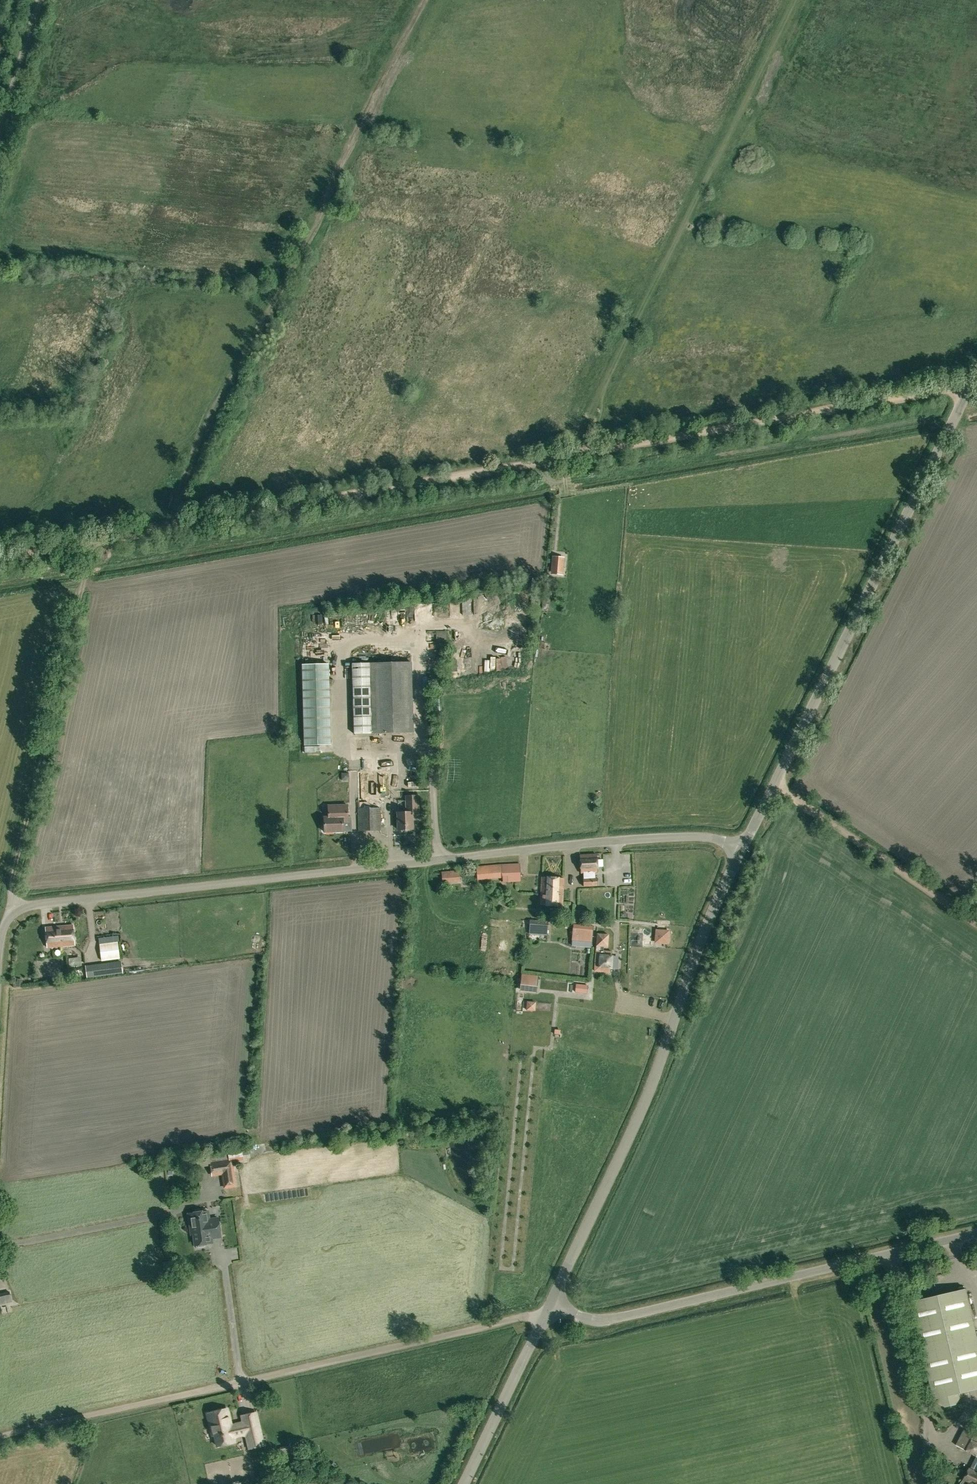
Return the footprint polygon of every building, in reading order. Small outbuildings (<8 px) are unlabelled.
[(563,558),(554,558),(552,573),(561,573),(563,558)] [(321,637),(321,652),(333,652),(333,645),(325,645),(325,637),(321,637)] [(329,658),(303,659),(306,742),(332,741),(329,658)] [(354,733),(413,732),(411,661),(352,663),(354,733)] [(379,797),(390,796),(390,770),(358,771),(359,830),(380,830),(379,797)] [(406,796),(406,801),(406,812),(397,812),(398,829),(412,829),(412,814),(418,813),(417,795),(406,796)] [(343,831),(343,821),(348,821),(348,804),(328,805),(329,816),(324,816),(325,831),(343,831)] [(583,878),(583,885),(597,885),(597,877),(595,877),(594,871),(597,871),(596,854),(579,855),(580,872),(583,872),(583,878)] [(520,864),(501,865),(493,865),(493,875),(502,875),(502,881),(520,881),(520,864)] [(442,882),(460,880),(460,870),(441,872),(442,882)] [(562,906),(564,878),(542,876),(540,905),(562,906)] [(547,934),(548,921),(530,920),(529,933),(547,934)] [(46,947),(74,945),(73,925),(45,927),(46,947)] [(591,926),(573,925),(572,939),(589,940),(589,948),(592,948),(592,940),(590,940),(591,926)] [(601,950),(604,950),(605,946),(607,946),(607,935),(597,934),(596,945),(601,946),(601,950)] [(104,953),(112,952),(111,939),(103,940),(104,953)] [(78,948),(83,952),(87,947),(82,943),(78,948)] [(596,950),(595,970),(611,971),(613,951),(604,950),(601,950),(596,950)] [(86,978),(109,975),(108,964),(84,967),(86,978)] [(538,976),(522,975),(520,989),(536,991),(538,976)] [(576,984),(575,992),(586,993),(587,985),(576,984)] [(535,1002),(527,1002),(527,1010),(535,1010),(535,1002)] [(181,1169),(197,1167),(195,1158),(180,1160),(181,1169)] [(211,1174),(224,1173),(224,1178),(223,1178),(224,1187),(234,1185),(231,1160),(210,1163),(211,1174)] [(205,1208),(196,1209),(196,1212),(188,1213),(190,1228),(192,1228),(194,1244),(195,1244),(195,1247),(204,1246),(204,1243),(211,1242),(211,1238),(220,1237),(217,1217),(208,1218),(208,1210),(205,1210),(205,1208)] [(976,1389),(976,1334),(966,1288),(911,1301),(934,1399),(939,1398),(940,1403),(947,1406),(956,1404),(960,1398),(960,1397),(962,1396),(963,1394),(963,1392),(976,1389)] [(9,1292),(0,1294),(0,1304),(11,1301),(11,1300),(9,1292)] [(263,1444),(255,1412),(241,1415),(242,1421),(230,1424),(227,1408),(206,1413),(209,1427),(212,1426),(216,1445),(234,1441),(233,1437),(245,1434),(248,1448),(263,1444)] [(976,1455),(976,1436),(965,1430),(957,1445),(976,1455)] [(282,1456),(292,1454),(290,1445),(280,1447),(282,1456)] [(970,1468),(965,1478),(970,1481),(968,1483),(976,1483),(976,1471),(970,1468)]
